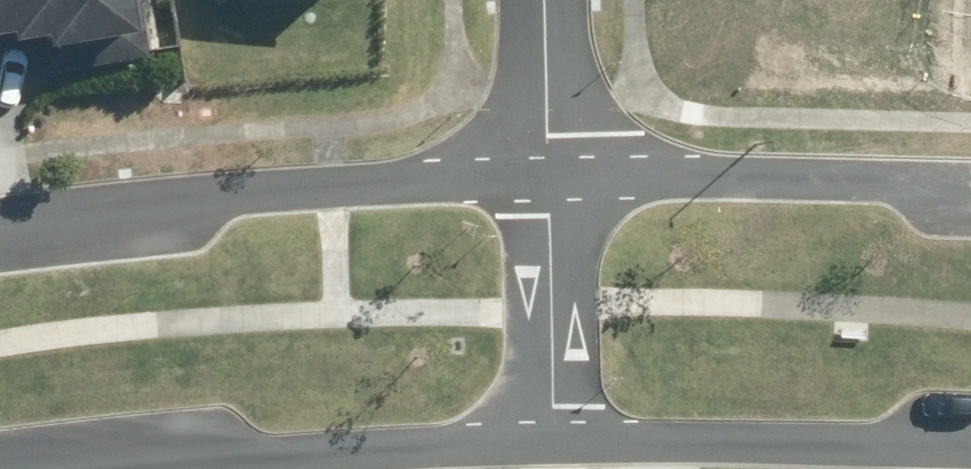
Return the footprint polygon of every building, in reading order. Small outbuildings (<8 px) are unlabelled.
[(67,56),(69,73),(160,61),(153,0),(0,0),(0,53),(46,47),(47,59),(67,56)]
